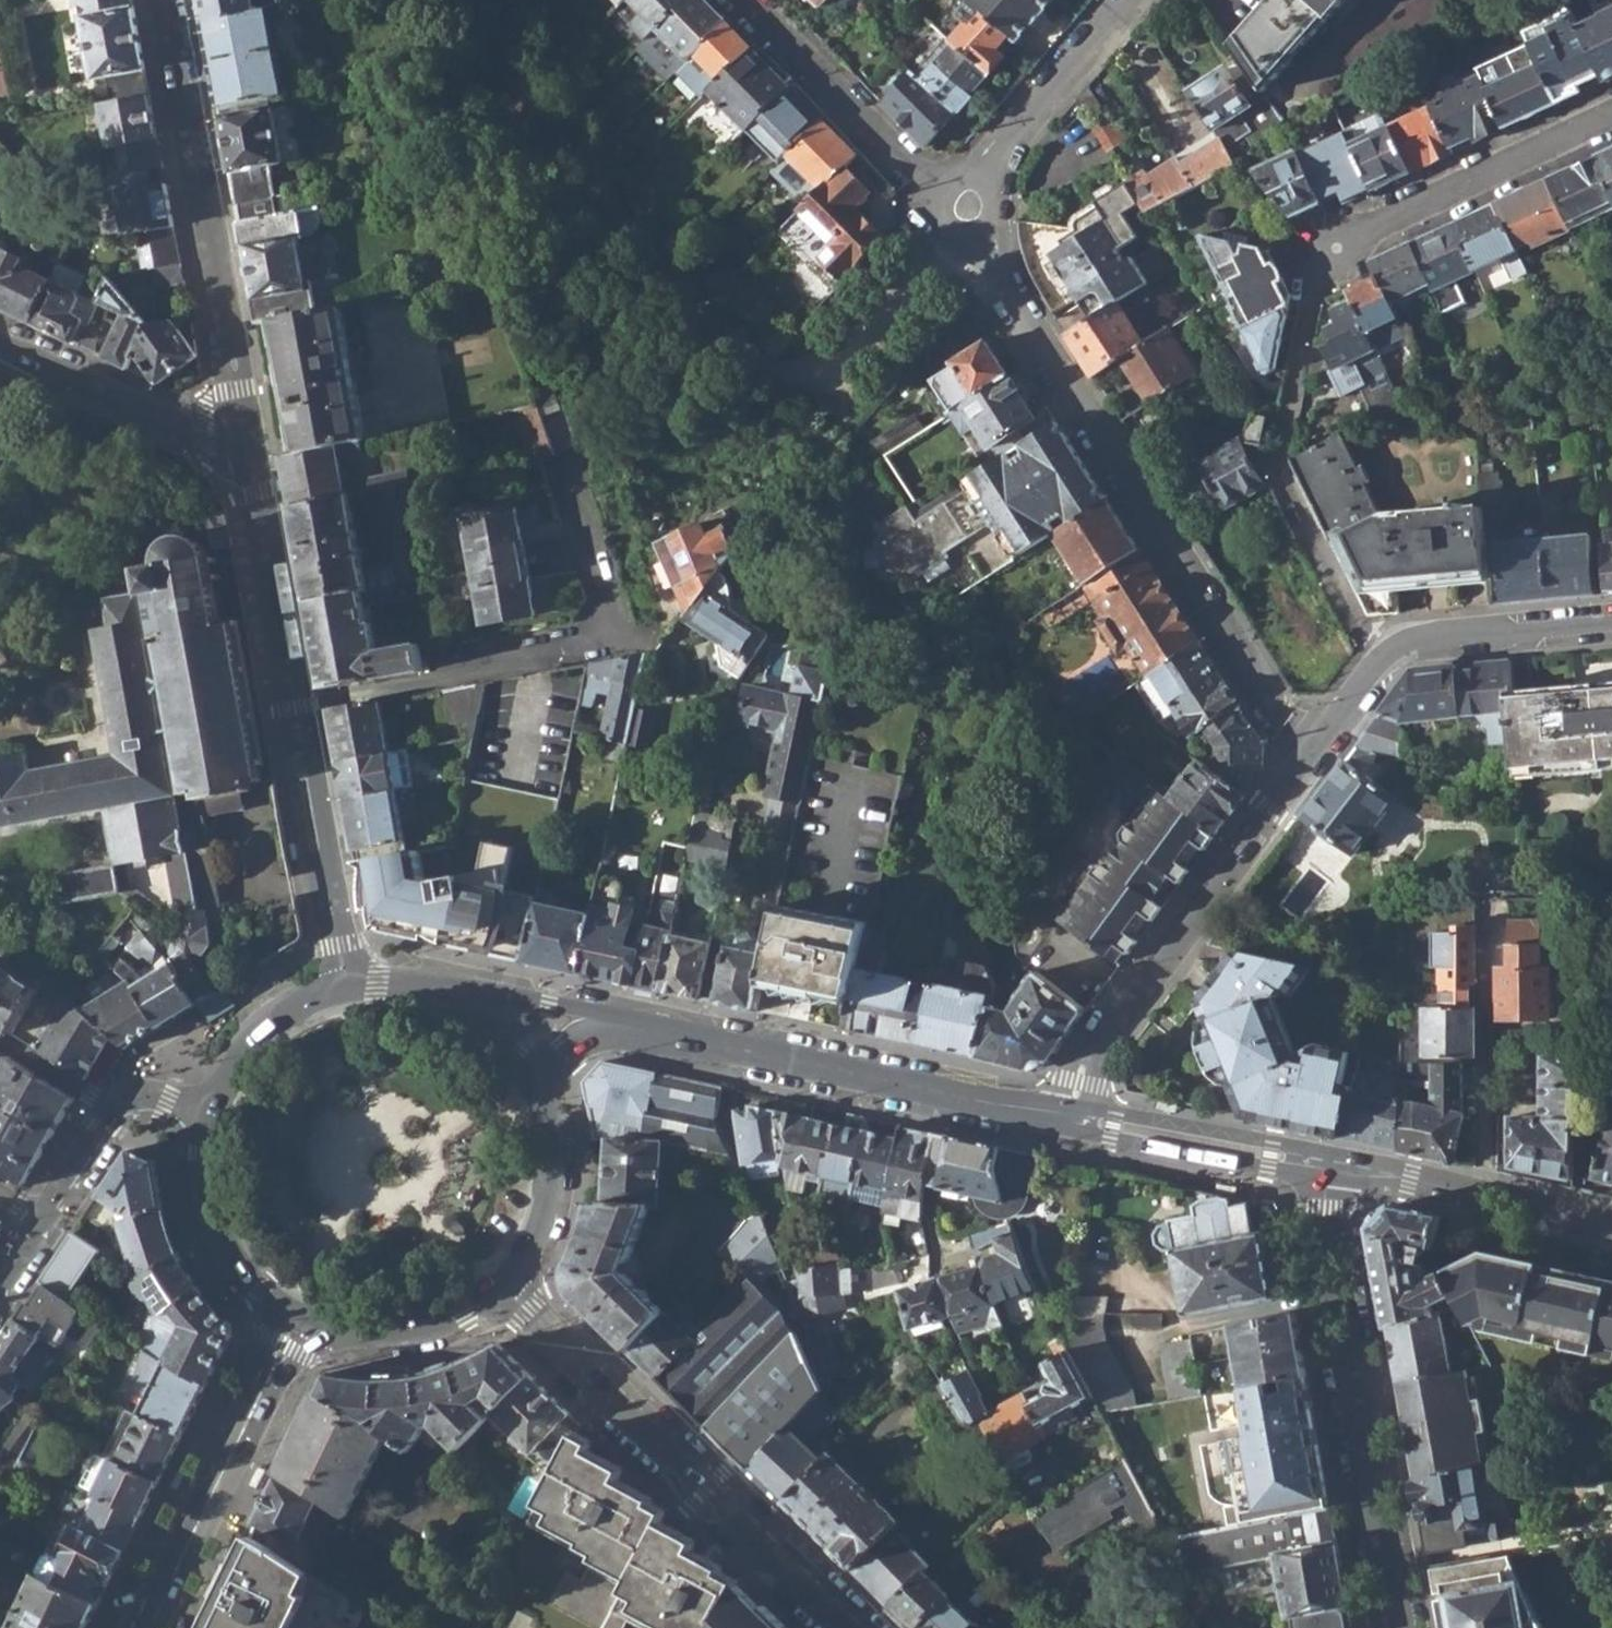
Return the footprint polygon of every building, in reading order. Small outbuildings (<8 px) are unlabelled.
[(110,104),(148,97),(130,0),(70,0),(72,10),(79,9),(93,82),(106,80),(110,104)] [(200,23),(266,10),(280,8),(278,0),(196,0),(200,23)] [(654,30),(685,0),(624,0),(654,30)] [(684,62),(724,24),(701,0),(685,0),(654,30),(684,62)] [(1054,0),(967,0),(981,13),(1010,39),(1016,44),(1054,0)] [(1262,94),(1344,0),(1270,0),(1229,46),(1245,70),(1262,94)] [(1357,76),(1362,73),(1462,0),(1416,0),(1340,53),(1357,76)] [(1523,28),(1528,39),(1548,30),(1545,25),(1572,12),(1569,6),(1523,28)] [(1578,26),(1600,75),(1602,79),(1611,74),(1611,8),(1578,26)] [(200,23),(215,106),(265,97),(281,93),(266,10),(200,23)] [(1578,26),(1572,12),(1545,25),(1548,30),(1528,39),(1538,61),(1556,102),(1581,90),(1578,85),(1600,75),(1578,26)] [(953,43),(987,74),(1001,58),(996,54),(1010,39),(981,13),(969,27),(965,24),(951,41),(953,43)] [(684,62),(709,88),(749,49),(724,24),(684,62)] [(919,80),(955,111),(987,74),(953,43),(919,80)] [(706,91),(745,129),(788,86),(749,49),(709,88),(706,91)] [(869,91),(923,147),(955,111),(919,80),(911,72),(897,60),(869,91)] [(1484,87),(1502,128),(1556,102),(1538,61),(1484,87)] [(1217,139),(1225,152),(1242,139),(1252,152),(1285,128),(1262,94),(1247,103),(1230,80),(1222,68),(1185,92),(1208,126),(1217,139)] [(1245,70),(1230,80),(1247,103),(1262,94),(1245,70)] [(1427,105),(1447,147),(1471,134),(1474,141),(1502,128),(1484,87),(1477,74),(1425,99),(1427,105)] [(10,96),(6,75),(0,75),(0,98),(10,96)] [(767,149),(779,161),(785,155),(821,120),(788,86),(745,129),(743,131),(763,152),(767,149)] [(1128,93),(1157,133),(1163,128),(1158,120),(1161,116),(1139,86),(1128,93)] [(98,106),(110,176),(161,167),(148,97),(110,104),(98,106)] [(215,106),(237,225),(289,214),(286,193),(274,195),(269,165),(282,162),(271,107),(266,107),(265,97),(215,106)] [(1387,126),(1409,172),(1450,153),(1447,147),(1427,105),(1387,126)] [(1380,110),(1342,128),(1343,130),(1344,133),(1349,143),(1387,126),(1380,110)] [(1115,124),(1088,119),(1082,118),(1105,151),(1125,137),(1123,132),(1115,124)] [(785,155),(821,191),(844,167),(856,156),(821,120),(785,155)] [(1174,157),(1179,163),(1217,139),(1208,126),(1171,153),(1174,157)] [(1349,143),(1370,190),(1409,172),(1387,126),(1349,143)] [(1297,154),(1321,202),(1341,194),(1345,202),(1370,190),(1349,143),(1344,133),(1297,154)] [(1225,152),(1217,139),(1179,163),(1194,185),(1234,163),(1225,152)] [(1611,199),(1611,146),(1592,156),(1611,199)] [(1254,171),(1290,216),(1321,202),(1297,154),(1296,151),(1254,171)] [(774,166),(808,203),(821,191),(785,155),(779,161),(774,166)] [(1570,227),(1611,206),(1611,199),(1592,156),(1547,177),(1570,227)] [(1126,183),(1146,211),(1194,185),(1179,163),(1174,157),(1147,175),(1143,170),(1126,183)] [(834,291),(877,243),(845,211),(867,190),(844,167),(821,191),(808,203),(777,233),(834,291)] [(1494,204),(1515,248),(1530,241),(1533,247),(1572,228),(1570,227),(1547,177),(1494,204)] [(1045,258),(1087,321),(1116,303),(1171,266),(1178,261),(1146,211),(1126,183),(1095,202),(1098,206),(1083,216),(1087,223),(1058,242),(1060,246),(1045,258)] [(115,192),(122,234),(134,232),(172,227),(164,184),(115,192)] [(1475,271),(1500,259),(1517,252),(1515,248),(1494,204),(1452,224),(1475,271)] [(338,309),(345,307),(340,282),(307,287),(297,239),(303,237),(299,212),(289,214),(237,225),(255,326),(271,323),(338,309)] [(1429,283),(1442,314),(1466,300),(1457,280),(1475,271),(1452,224),(1410,245),(1429,283)] [(134,232),(141,270),(154,268),(179,264),(172,227),(134,232)] [(1223,230),(1222,238),(1256,246),(1259,237),(1223,230)] [(1233,309),(1241,326),(1281,307),(1288,303),(1290,294),(1267,251),(1269,248),(1256,246),(1222,238),(1199,233),(1199,236),(1235,307),(1233,309)] [(1376,279),(1388,303),(1429,283),(1410,245),(1369,265),(1376,279)] [(0,253),(0,310),(30,324),(50,282),(19,266),(22,259),(2,249),(0,253)] [(1526,270),(1517,252),(1500,259),(1509,279),(1526,270)] [(179,264),(154,268),(141,270),(109,275),(118,288),(121,294),(182,285),(179,264)] [(75,346),(95,304),(77,295),(84,280),(57,265),(50,282),(30,324),(75,346)] [(95,304),(120,316),(139,321),(121,294),(118,288),(109,275),(95,304)] [(1353,301),(1375,346),(1403,334),(1388,303),(1376,279),(1348,291),(1353,301)] [(271,323),(294,457),(358,444),(361,444),(447,425),(424,292),(345,307),(338,309),(271,323)] [(1403,405),(1376,348),(1375,346),(1353,301),(1332,312),(1338,324),(1327,331),(1332,342),(1323,348),(1334,369),(1354,359),(1366,384),(1360,387),(1376,418),(1403,405)] [(1144,343),(1116,303),(1087,321),(1062,337),(1089,379),(1121,358),(1144,343)] [(1241,326),(1264,372),(1276,367),(1284,314),(1281,307),(1241,326)] [(143,328),(139,321),(120,316),(100,358),(125,371),(140,338),(149,337),(143,328)] [(140,338),(125,371),(161,387),(196,358),(195,352),(163,324),(143,328),(149,337),(140,338)] [(1121,358),(1150,399),(1192,370),(1166,328),(1144,343),(1121,358)] [(953,368),(935,380),(934,386),(924,393),(941,419),(951,413),(960,406),(1005,377),(982,343),(950,364),(953,368)] [(1225,361),(1256,408),(1263,396),(1236,354),(1225,361)] [(1005,377),(960,406),(985,445),(976,451),(955,464),(966,479),(995,461),(987,450),(1032,419),(1005,377)] [(531,384),(540,409),(555,404),(546,380),(531,384)] [(521,409),(536,456),(552,453),(536,406),(521,409)] [(951,413),(976,451),(985,445),(960,406),(951,413)] [(1246,439),(1260,442),(1266,415),(1254,412),(1242,432),(1246,439)] [(918,413),(876,437),(885,453),(927,428),(918,413)] [(995,461),(966,479),(919,511),(914,505),(877,529),(883,538),(879,542),(887,564),(899,576),(906,573),(912,582),(950,557),(946,551),(990,523),(998,536),(1006,532),(1021,555),(1051,535),(1105,501),(1054,422),(995,461)] [(1289,461),(1367,616),(1398,613),(1395,582),(1486,571),(1483,534),(1478,472),(1473,429),(1359,471),(1342,435),(1289,461)] [(1194,460),(1223,509),(1265,485),(1239,435),(1194,460)] [(279,461),(288,507),(348,495),(374,490),(408,483),(448,475),(445,463),(362,480),(357,455),(360,455),(358,444),(294,457),(279,461)] [(1478,472),(1483,534),(1501,532),(1496,472),(1478,472)] [(408,483),(374,490),(381,525),(383,536),(400,532),(401,537),(419,533),(408,483)] [(354,530),(348,495),(288,507),(306,602),(388,586),(410,582),(401,537),(400,532),(383,536),(390,570),(363,575),(357,541),(354,530)] [(1051,535),(1083,585),(1137,550),(1105,501),(1051,535)] [(460,520),(481,627),(535,616),(514,509),(460,520)] [(213,547),(217,551),(232,548),(225,511),(206,514),(213,547)] [(653,543),(683,613),(737,547),(735,541),(728,543),(720,525),(701,533),(696,523),(653,543)] [(357,541),(383,536),(381,525),(354,530),(357,541)] [(1021,555),(1006,532),(998,536),(1013,560),(1021,555)] [(401,537),(410,582),(410,583),(427,579),(419,533),(401,537)] [(1543,540),(1547,598),(1593,594),(1588,535),(1543,540)] [(151,635),(181,795),(199,793),(201,802),(251,791),(250,784),(263,782),(259,767),(265,766),(238,622),(220,626),(211,583),(219,581),(218,576),(211,577),(208,566),(215,564),(214,560),(207,561),(204,546),(191,537),(180,536),(167,542),(159,557),(161,567),(172,632),(151,635)] [(1497,545),(1502,603),(1547,598),(1543,540),(1497,545)] [(1606,592),(1611,591),(1611,544),(1602,545),(1606,592)] [(1128,645),(1148,676),(1152,674),(1199,644),(1137,550),(1083,585),(1038,615),(1048,630),(1098,599),(1109,616),(1098,624),(1115,652),(1128,645)] [(181,795),(151,635),(172,632),(161,567),(154,568),(152,556),(131,560),(136,587),(130,588),(131,595),(100,601),(106,627),(95,629),(117,753),(82,760),(68,763),(31,771),(27,751),(0,757),(0,829),(103,807),(115,865),(166,854),(179,914),(200,910),(176,795),(181,795)] [(677,621),(715,646),(724,668),(740,678),(768,636),(749,622),(735,626),(732,610),(726,577),(717,571),(683,613),(677,621)] [(391,601),(388,586),(306,602),(322,692),(423,673),(418,645),(397,649),(392,624),(368,629),(363,607),(391,601)] [(732,610),(735,626),(749,622),(732,610)] [(1177,711),(1193,736),(1205,729),(1238,706),(1199,644),(1152,674),(1177,711)] [(614,680),(604,728),(603,736),(625,740),(641,654),(618,658),(614,680)] [(604,679),(614,680),(618,658),(584,665),(580,689),(600,693),(604,679)] [(1512,693),(1509,661),(1455,666),(1459,716),(1475,715),(1488,731),(1489,745),(1515,743),(1513,712),(1512,693)] [(1399,718),(1399,720),(1459,716),(1455,666),(1410,670),(1380,711),(1399,718)] [(1136,685),(1162,722),(1177,711),(1152,674),(1148,676),(1136,685)] [(1608,847),(1605,822),(1611,822),(1611,684),(1512,693),(1513,712),(1515,743),(1523,844),(1608,847)] [(334,761),(384,752),(376,703),(325,712),(334,761)] [(1210,770),(1245,794),(1262,770),(1262,743),(1238,706),(1205,729),(1216,748),(1215,761),(1210,770)] [(1399,718),(1380,711),(1347,754),(1399,773),(1399,720),(1399,718)] [(572,729),(603,736),(604,728),(573,721),(572,729)] [(334,761),(341,799),(392,790),(410,786),(402,748),(384,752),(334,761)] [(65,752),(68,763),(82,760),(80,750),(65,752)] [(758,986),(850,1007),(859,971),(867,933),(901,778),(809,757),(764,955),(758,986)] [(1302,815),(1352,852),(1394,798),(1343,759),(1302,815)] [(1213,828),(1217,831),(1231,813),(1245,794),(1210,770),(1199,762),(1173,798),(1213,828)] [(1051,913),(1117,960),(1125,948),(1129,950),(1138,938),(1135,935),(1148,915),(1153,919),(1163,904),(1154,896),(1174,869),(1183,877),(1191,866),(1186,863),(1201,844),(1205,847),(1217,831),(1213,828),(1173,798),(1147,781),(1123,818),(1126,821),(1120,828),(1121,839),(1105,861),(1094,865),(1089,872),(1085,869),(1064,900),(1062,898),(1051,913)] [(556,801),(460,782),(453,822),(478,828),(485,843),(511,850),(511,846),(545,853),(556,801)] [(341,799),(353,863),(404,854),(392,790),(341,799)] [(718,845),(727,848),(733,820),(695,811),(691,833),(719,838),(718,845)] [(454,948),(522,962),(535,902),(540,874),(545,853),(511,846),(511,850),(485,843),(478,828),(453,822),(448,846),(404,854),(353,863),(353,867),(360,866),(358,892),(361,910),(368,909),(374,931),(384,929),(385,934),(422,941),(424,935),(440,945),(440,938),(446,933),(454,942),(454,948)] [(119,891),(115,865),(57,874),(61,901),(119,891)] [(578,974),(631,986),(639,948),(626,945),(633,909),(617,905),(622,885),(617,878),(602,875),(596,880),(590,913),(578,974)] [(631,986),(655,991),(667,934),(674,902),(665,899),(663,905),(658,904),(653,927),(645,926),(639,948),(631,986)] [(522,962),(578,974),(590,913),(535,902),(522,962)] [(1434,964),(1436,1006),(1462,1006),(1462,984),(1469,983),(1469,904),(1441,904),(1440,921),(1449,925),(1450,930),(1428,930),(1428,952),(1439,951),(1438,964),(1434,964)] [(200,910),(201,926),(210,924),(207,908),(200,910)] [(179,914),(183,942),(179,945),(187,953),(195,962),(198,961),(206,952),(201,926),(200,910),(179,914)] [(1502,918),(1502,947),(1536,947),(1535,928),(1535,919),(1502,918)] [(143,934),(165,961),(170,956),(179,945),(151,924),(143,934)] [(213,944),(210,924),(201,926),(206,952),(213,944)] [(1541,928),(1535,928),(1536,947),(1502,947),(1501,967),(1491,966),(1491,1018),(1544,1018),(1544,967),(1535,967),(1534,958),(1542,957),(1541,928)] [(132,983),(159,1028),(196,1005),(171,963),(169,964),(165,961),(143,934),(141,931),(126,949),(148,966),(145,969),(151,974),(145,979),(126,963),(119,972),(130,982),(132,983)] [(732,934),(730,947),(746,951),(749,937),(747,932),(737,931),(732,934)] [(859,971),(876,976),(885,936),(867,933),(859,971)] [(655,991),(697,999),(708,944),(667,934),(655,991)] [(99,955),(114,967),(119,960),(112,953),(121,942),(114,936),(99,955)] [(11,1033),(14,1027),(44,980),(24,964),(17,976),(9,971),(12,967),(5,963),(11,954),(0,945),(0,1026),(11,1033)] [(764,955),(746,951),(730,947),(727,947),(713,1003),(753,1012),(758,986),(764,955)] [(1242,1116),(1338,1136),(1348,1090),(1348,1087),(1340,1084),(1347,1050),(1325,1045),(1317,1050),(1315,1044),(1297,1050),(1273,991),(1282,987),(1288,990),(1306,965),(1234,949),(1195,1001),(1199,1014),(1202,1012),(1206,1020),(1199,1035),(1198,1050),(1208,1075),(1217,1084),(1233,1088),(1237,1099),(1234,1100),(1242,1116)] [(195,962),(187,953),(175,960),(171,963),(196,1005),(216,993),(195,962)] [(169,964),(171,963),(175,960),(170,956),(165,961),(169,964)] [(963,995),(990,1000),(993,985),(985,967),(970,964),(963,995)] [(845,1031),(976,1059),(988,1007),(990,1000),(963,995),(930,987),(876,976),(859,971),(850,1007),(845,1031)] [(1036,973),(1008,1011),(988,1007),(976,1059),(1030,1071),(1048,1065),(1085,1012),(1036,973)] [(130,982),(82,1010),(113,1035),(112,1036),(126,1048),(159,1028),(132,983),(130,982)] [(82,1010),(68,999),(38,1050),(85,1081),(112,1036),(113,1035),(82,1010)] [(1420,1055),(1469,1056),(1469,1006),(1462,1006),(1436,1006),(1420,1006),(1420,1055)] [(22,1031),(14,1027),(11,1033),(18,1037),(22,1031)] [(1395,1061),(1411,1061),(1411,1037),(1395,1036),(1395,1061)] [(1506,1166),(1574,1182),(1579,1056),(1539,1055),(1538,1114),(1506,1115),(1506,1166)] [(23,1185),(74,1098),(7,1057),(0,1069),(0,1173),(23,1185)] [(1456,1115),(1457,1062),(1411,1061),(1395,1061),(1395,1080),(1394,1149),(1449,1161),(1459,1117),(1459,1116),(1456,1115)] [(631,1117),(640,1070),(622,1066),(607,1062),(582,1083),(590,1109),(631,1117)] [(650,1072),(640,1070),(631,1117),(664,1124),(667,1142),(722,1144),(712,1123),(721,1088),(650,1072)] [(1394,1149),(1395,1080),(1352,1071),(1348,1087),(1348,1090),(1338,1136),(1394,1149)] [(1161,1097),(1159,1106),(1179,1110),(1181,1102),(1161,1097)] [(774,1153),(777,1113),(751,1107),(749,1113),(736,1110),(730,1114),(737,1159),(774,1153)] [(660,1142),(667,1142),(664,1124),(631,1117),(590,1109),(597,1142),(609,1142),(660,1142)] [(1611,1183),(1611,1113),(1605,1112),(1590,1178),(1611,1183)] [(804,1149),(811,1120),(777,1113),(774,1153),(776,1165),(822,1176),(827,1155),(804,1149)] [(853,1184),(864,1132),(866,1119),(848,1115),(846,1128),(811,1120),(804,1149),(827,1155),(822,1176),(853,1184)] [(924,1185),(936,1134),(900,1127),(898,1140),(888,1192),(885,1205),(888,1216),(921,1222),(921,1203),(924,1185)] [(888,1192),(898,1140),(864,1132),(853,1184),(848,1200),(873,1206),(876,1189),(888,1192)] [(1033,1189),(1039,1157),(936,1134),(924,1185),(941,1189),(974,1196),(975,1201),(978,1208),(985,1215),(1002,1220),(1016,1213),(1021,1201),(1024,1188),(1033,1189)] [(660,1204),(660,1142),(609,1142),(607,1203),(650,1205),(660,1204)] [(131,1218),(167,1207),(156,1161),(129,1150),(99,1198),(117,1209),(124,1213),(130,1204),(137,1208),(131,1218)] [(778,1176),(780,1190),(793,1192),(796,1180),(778,1176)] [(1220,1181),(1218,1189),(1238,1193),(1240,1186),(1220,1181)] [(1186,1315),(1275,1298),(1263,1233),(1254,1236),(1250,1221),(1239,1224),(1235,1200),(1191,1191),(1196,1216),(1169,1222),(1169,1226),(1160,1227),(1155,1235),(1158,1245),(1166,1252),(1175,1250),(1186,1315)] [(650,1205),(607,1203),(592,1204),(589,1219),(585,1232),(581,1245),(577,1254),(574,1262),(569,1272),(569,1291),(606,1327),(635,1297),(657,1318),(664,1311),(722,1252),(753,1222),(746,1207),(704,1206),(703,1238),(688,1238),(688,1254),(673,1254),(674,1271),(661,1272),(652,1298),(632,1279),(636,1261),(632,1254),(650,1205)] [(1367,1228),(1387,1328),(1433,1312),(1430,1305),(1454,1296),(1442,1272),(1431,1251),(1439,1214),(1391,1204),(1367,1228)] [(140,1278),(182,1254),(172,1228),(167,1207),(131,1218),(117,1223),(135,1272),(140,1278)] [(465,1232),(464,1228),(458,1223),(455,1221),(451,1223),(449,1226),(452,1230),(456,1235),(460,1237),(463,1235),(465,1232)] [(753,1222),(722,1252),(753,1282),(773,1261),(753,1222)] [(981,1268),(993,1304),(1031,1291),(1028,1285),(1005,1226),(969,1235),(973,1248),(978,1250),(985,1246),(998,1243),(1001,1254),(987,1258),(981,1268)] [(76,1299),(107,1250),(75,1230),(44,1278),(76,1299)] [(821,1257),(840,1254),(837,1241),(819,1243),(821,1257)] [(813,1294),(876,1289),(900,1281),(902,1274),(898,1266),(864,1270),(858,1252),(840,1254),(821,1257),(792,1260),(795,1275),(783,1281),(794,1303),(806,1327),(828,1370),(841,1362),(816,1311),(818,1304),(813,1294)] [(1442,1272),(1454,1296),(1457,1304),(1465,1321),(1477,1316),(1482,1328),(1611,1357),(1611,1281),(1557,1268),(1555,1277),(1534,1274),(1538,1264),(1488,1252),(1442,1272)] [(164,1363),(206,1385),(233,1330),(231,1322),(219,1310),(209,1298),(199,1284),(191,1270),(182,1254),(140,1278),(136,1280),(143,1295),(153,1297),(155,1300),(154,1303),(161,1316),(171,1313),(182,1328),(164,1363)] [(956,1316),(993,1304),(981,1268),(944,1278),(956,1316)] [(942,1319),(956,1316),(944,1278),(899,1290),(912,1328),(917,1340),(945,1326),(942,1319)] [(694,1340),(658,1378),(707,1426),(806,1327),(794,1303),(783,1312),(753,1282),(694,1340)] [(40,1285),(14,1322),(58,1350),(82,1314),(40,1285)] [(1067,1314),(1101,1315),(1104,1315),(1104,1297),(1070,1296),(1067,1314)] [(635,1297),(606,1327),(627,1348),(657,1318),(635,1297)] [(657,1318),(627,1348),(658,1378),(694,1340),(664,1311),(657,1318)] [(1387,1328),(1397,1382),(1450,1371),(1439,1311),(1433,1312),(1387,1328)] [(1090,1401),(1098,1414),(1135,1408),(1133,1394),(1102,1330),(1101,1315),(1067,1314),(1059,1344),(1065,1354),(1090,1401)] [(1161,1328),(1161,1315),(1130,1314),(1130,1325),(1131,1328),(1161,1328)] [(1247,1388),(1305,1378),(1293,1315),(1236,1324),(1247,1388)] [(13,1400),(16,1404),(24,1394),(20,1392),(23,1387),(32,1391),(44,1375),(61,1352),(58,1350),(14,1322),(0,1344),(0,1384),(13,1400)] [(806,1327),(707,1426),(748,1466),(780,1434),(823,1389),(834,1383),(828,1370),(806,1327)] [(1162,1358),(1171,1401),(1202,1395),(1191,1338),(1162,1344),(1162,1358)] [(330,1373),(320,1394),(367,1418),(388,1435),(440,1472),(491,1418),(531,1376),(498,1344),(482,1354),(449,1367),(421,1374),(392,1378),(359,1378),(330,1373)] [(1030,1401),(1043,1425),(1090,1401),(1065,1354),(1042,1366),(1051,1381),(1047,1382),(1044,1391),(1046,1394),(1030,1401)] [(137,1415),(180,1434),(206,1385),(164,1363),(137,1415)] [(1397,1382),(1402,1407),(1433,1402),(1450,1395),(1465,1389),(1462,1369),(1450,1371),(1397,1382)] [(1022,1371),(1002,1380),(1011,1392),(1027,1383),(1022,1371)] [(960,1410),(968,1422),(988,1412),(982,1400),(986,1399),(970,1372),(944,1385),(949,1393),(960,1410)] [(491,1418),(530,1456),(564,1407),(548,1392),(531,1376),(491,1418)] [(930,1428),(960,1410),(949,1393),(944,1395),(935,1380),(911,1395),(930,1428)] [(13,1400),(0,1384),(0,1412),(13,1400)] [(1402,1407),(1416,1478),(1476,1466),(1479,1466),(1473,1435),(1481,1433),(1474,1399),(1467,1400),(1465,1389),(1450,1395),(1433,1402),(1402,1407)] [(320,1394),(291,1455),(356,1500),(388,1435),(367,1418),(320,1394)] [(994,1439),(1010,1468),(1034,1457),(1028,1445),(1048,1435),(1043,1425),(1030,1401),(1026,1394),(1020,1397),(1022,1399),(1010,1404),(1008,1403),(989,1413),(988,1412),(968,1422),(983,1446),(994,1439)] [(1180,1536),(1331,1509),(1308,1394),(1283,1398),(1283,1401),(1260,1403),(1246,1412),(1246,1425),(1249,1430),(1252,1432),(1258,1435),(1265,1434),(1272,1469),(1208,1481),(1197,1484),(1197,1480),(1177,1485),(1165,1486),(1162,1476),(1167,1475),(1154,1405),(1135,1408),(1098,1414),(1125,1466),(1161,1529),(1163,1539),(1180,1536)] [(564,1407),(530,1456),(527,1459),(550,1481),(569,1448),(581,1424),(564,1407)] [(114,1462),(157,1481),(180,1434),(137,1415),(114,1462)] [(31,1428),(22,1449),(31,1454),(41,1432),(31,1428)] [(780,1434),(748,1466),(784,1502),(816,1469),(780,1434)] [(569,1448),(550,1481),(474,1627),(713,1627),(736,1586),(738,1580),(712,1567),(690,1555),(694,1545),(660,1526),(667,1513),(652,1505),(618,1487),(624,1474),(596,1460),(569,1448)] [(816,1469),(784,1502),(853,1568),(896,1528),(902,1522),(831,1454),(816,1469)] [(95,1498),(140,1516),(157,1481),(114,1462),(109,1462),(93,1496),(95,1498)] [(1125,1466),(1034,1508),(1042,1526),(1057,1519),(1065,1538),(1110,1517),(1107,1510),(1122,1504),(1139,1540),(1161,1529),(1125,1466)] [(1487,1523),(1476,1466),(1416,1478),(1429,1552),(1468,1545),(1465,1526),(1487,1523)] [(278,1480),(257,1522),(297,1542),(319,1502),(298,1492),(300,1490),(278,1480)] [(40,1576),(97,1605),(140,1516),(95,1498),(78,1531),(67,1526),(54,1554),(51,1553),(40,1576)] [(1331,1509),(1180,1536),(1185,1569),(1272,1554),(1285,1618),(1289,1619),(1291,1627),(1353,1627),(1331,1509)] [(896,1528),(853,1568),(890,1605),(926,1570),(932,1563),(896,1528)] [(205,1627),(364,1627),(371,1613),(249,1537),(205,1627)] [(1519,1589),(1513,1590),(1510,1580),(1517,1567),(1510,1552),(1491,1556),(1432,1567),(1443,1627),(1524,1627),(1519,1589)] [(1517,1567),(1510,1580),(1513,1590),(1519,1589),(1524,1627),(1530,1627),(1542,1626),(1517,1567)] [(890,1605),(913,1627),(917,1627),(952,1594),(926,1570),(890,1605)] [(97,1605),(40,1576),(38,1575),(11,1627),(86,1627),(97,1605)] [(736,1586),(713,1627),(787,1627),(766,1607),(762,1611),(750,1599),(736,1586)] [(917,1627),(972,1627),(979,1621),(980,1619),(953,1592),(952,1594),(917,1627)]
